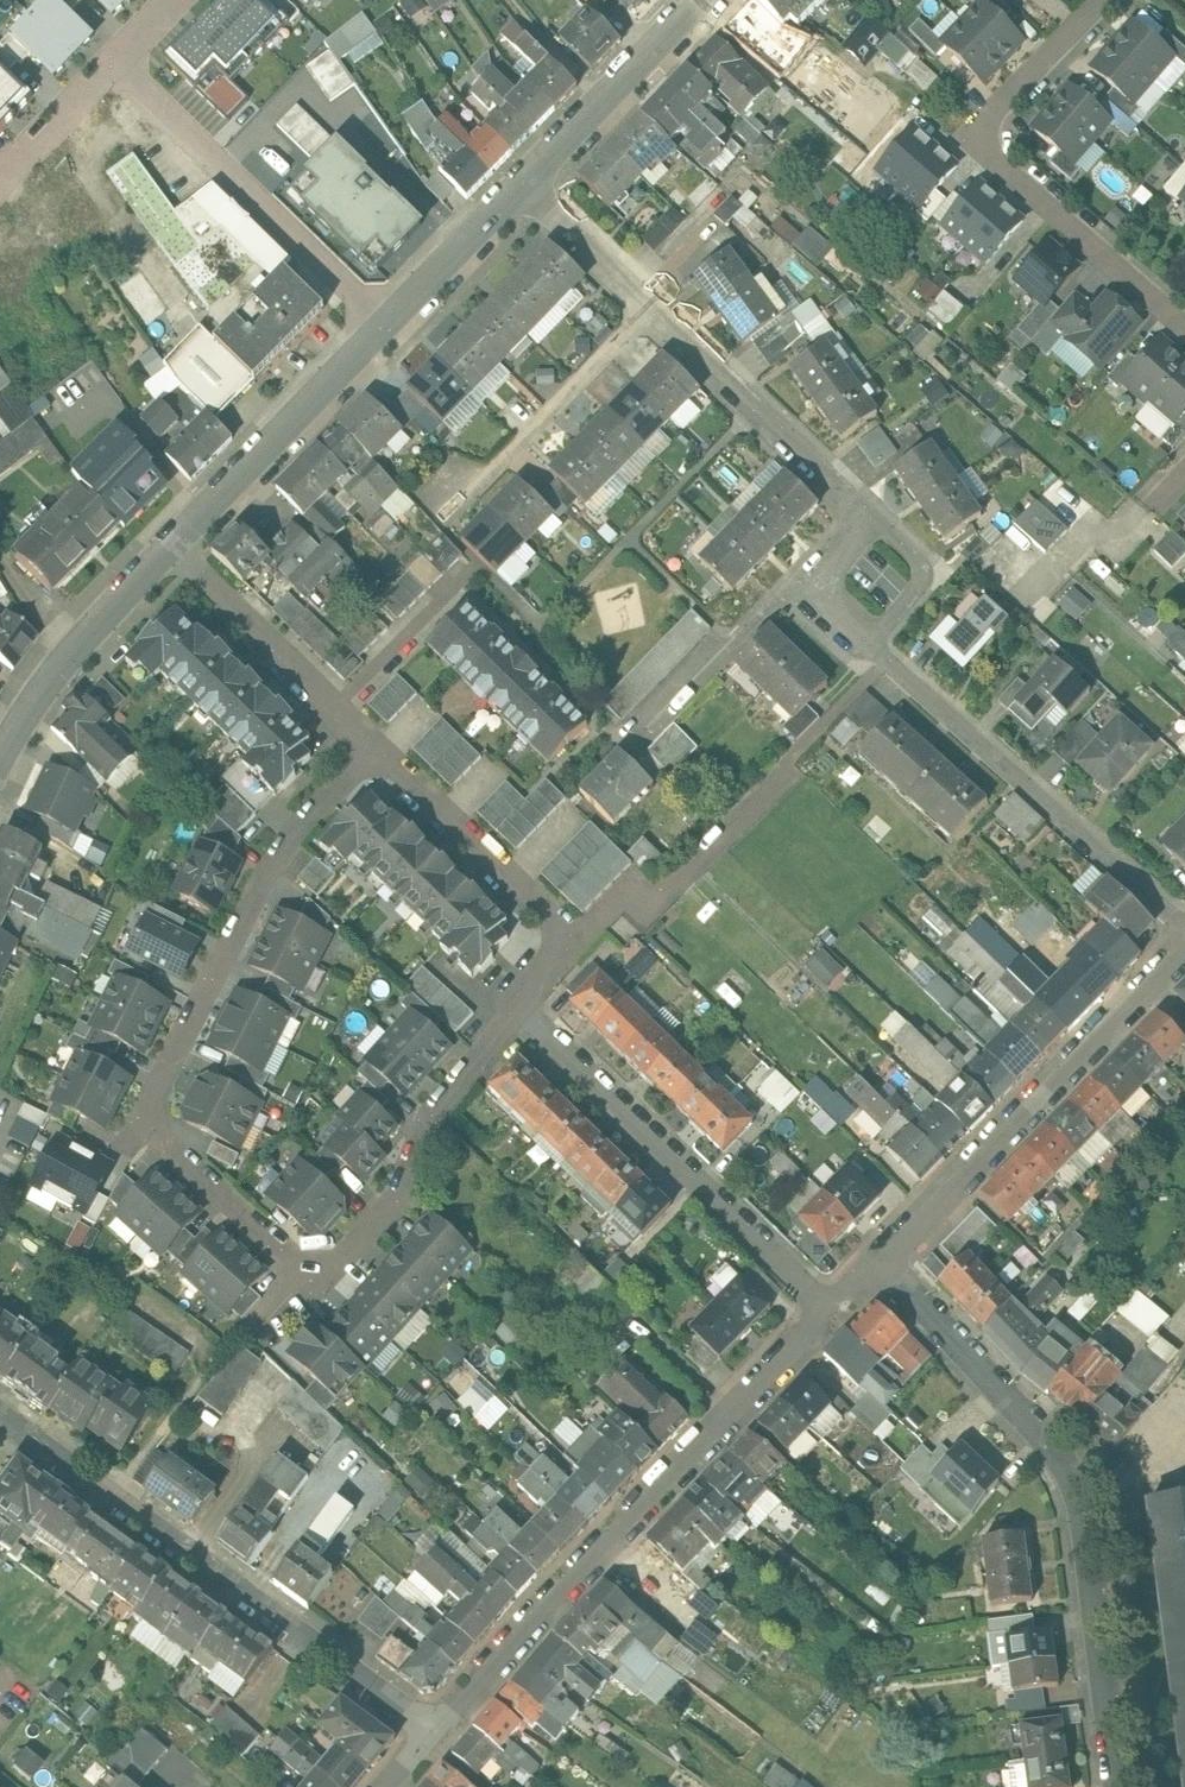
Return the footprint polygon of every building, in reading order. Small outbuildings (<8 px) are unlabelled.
[(57,0),(48,0),(33,16),(74,56),(94,35),(70,12),(57,0)] [(70,12),(80,2),(78,0),(57,0),(70,12)] [(113,14),(127,0),(98,0),(113,14)] [(163,58),(229,120),(250,97),(234,82),(300,11),(288,0),(272,0),(269,2),(267,0),(218,0),(163,58)] [(401,1),(410,15),(426,6),(422,0),(402,0),(401,1)] [(435,11),(451,0),(427,0),(435,11)] [(626,9),(629,6),(635,7),(641,1),(641,0),(616,0),(626,9)] [(784,26),(791,19),(798,25),(823,0),(757,0),(784,26)] [(1001,0),(980,0),(982,2),(983,2),(1002,21),(1012,11),(1001,0)] [(1002,21),(983,2),(982,2),(963,23),(1003,61),(1023,41),(1002,21)] [(621,41),(589,11),(561,40),(593,70),(621,41)] [(363,12),(342,29),(355,48),(378,33),(363,12)] [(74,56),(33,16),(14,36),(31,53),(54,76),(74,56)] [(911,53),(870,18),(846,47),(865,64),(878,48),(900,67),(911,53)] [(943,43),(920,19),(909,30),(937,57),(947,47),(943,43)] [(526,37),(515,22),(502,35),(516,48),(526,37)] [(1155,40),(1133,22),(1113,45),(1153,79),(1173,57),(1173,56),(1155,40)] [(1003,61),(963,23),(943,43),(947,47),(983,82),(1003,61)] [(1165,30),(1155,40),(1173,56),(1173,57),(1184,67),(1184,47),(1165,30)] [(14,36),(10,34),(1,44),(18,61),(21,63),(31,53),(14,36)] [(577,87),(526,37),(516,48),(534,66),(543,67),(528,82),(555,109),(577,87)] [(755,75),(717,39),(688,68),(716,96),(718,94),(714,90),(717,87),(733,102),(728,106),(746,121),(742,117),(743,117),(769,88),(755,75)] [(0,43),(0,63),(8,71),(18,61),(1,44),(0,43)] [(1153,79),(1113,45),(1093,69),(1115,87),(1133,103),(1133,102),(1153,79)] [(330,50),(307,66),(315,78),(338,61),(330,50)] [(930,70),(911,53),(900,67),(919,83),(930,70)] [(484,56),(473,68),(482,81),(493,71),(498,67),(484,56)] [(889,125),(809,57),(786,85),(799,96),(866,152),(889,125)] [(338,61),(315,78),(323,89),(347,73),(338,61)] [(15,117),(13,115),(33,95),(8,71),(0,63),(0,132),(15,117)] [(786,85),(763,66),(755,75),(769,88),(778,94),(782,91),(786,85)] [(688,68),(665,91),(693,119),(701,110),(712,98),(713,99),(716,96),(688,68)] [(555,109),(528,82),(512,98),(508,95),(512,91),(493,71),(482,81),(533,131),(555,109)] [(347,73),(323,89),(331,101),(355,84),(347,73)] [(533,131),(482,81),(472,92),(492,111),(496,108),(499,111),(485,126),(512,153),(533,131)] [(799,96),(786,85),(782,91),(783,98),(792,106),(799,96)] [(1096,109),(1071,87),(1053,108),(1091,141),(1109,121),(1109,120),(1096,109)] [(1133,103),(1115,87),(1105,98),(1131,120),(1140,109),(1133,102),(1133,103)] [(693,119),(665,91),(643,114),(647,119),(669,142),(670,142),(685,127),(693,119)] [(712,98),(701,110),(714,121),(725,110),(713,99),(712,98)] [(1131,120),(1105,98),(1096,109),(1109,120),(1109,121),(1128,137),(1138,126),(1131,120)] [(463,149),(439,124),(440,124),(435,119),(423,101),(402,116),(428,152),(437,143),(447,153),(445,156),(450,161),(440,171),(468,198),(490,175),(464,149),(463,149)] [(308,114),(298,104),(278,124),(288,134),(308,114)] [(1091,141),(1053,108),(1034,129),(1060,151),(1073,162),(1091,141)] [(714,121),(701,110),(693,119),(718,140),(726,132),(714,121)] [(318,124),(308,114),(288,134),(298,144),(318,124)] [(485,126),(469,142),(465,137),(468,134),(450,114),(440,124),(439,124),(463,149),(464,149),(490,175),(512,153),(485,126)] [(761,133),(743,117),(742,117),(746,121),(736,131),(751,144),(761,133)] [(647,119),(630,136),(626,132),(612,146),(643,176),(658,160),(663,165),(678,149),(670,142),(669,142),(647,119)] [(718,140),(693,119),(685,127),(693,135),(682,145),(698,160),(700,157),(719,176),(732,161),(723,152),(727,148),(724,145),(718,140)] [(328,134),(318,124),(298,144),(308,154),(328,134)] [(965,188),(889,125),(866,152),(942,216),(965,188)] [(726,132),(718,140),(724,145),(732,137),(726,132)] [(328,134),(308,154),(318,164),(338,144),(328,134)] [(392,200),(364,173),(365,171),(338,144),(310,174),(323,187),(306,205),(319,218),(323,214),(335,227),(332,230),(361,259),(379,241),(392,254),(421,225),(394,199),(392,200)] [(612,146),(581,178),(612,208),(643,176),(612,146)] [(1073,162),(1060,151),(1050,162),(1072,180),(1081,169),(1073,162)] [(133,155),(106,176),(160,244),(186,224),(177,211),(133,155)] [(1164,188),(1179,201),(1182,197),(1184,194),(1184,164),(1164,188)] [(751,194),(735,181),(726,191),(744,204),(751,194)] [(232,203),(214,185),(177,211),(186,224),(160,244),(225,330),(285,269),(293,262),(250,220),(251,218),(245,214),(239,208),(234,202),(232,203)] [(1011,227),(965,188),(942,216),(988,255),(1011,227)] [(743,205),(731,196),(714,214),(725,224),(743,205)] [(870,205),(859,196),(849,207),(842,206),(833,215),(835,225),(842,231),(851,233),(852,233),(861,223),(859,217),(870,205)] [(661,223),(645,239),(657,252),(672,235),(661,223)] [(811,225),(794,244),(818,265),(834,246),(811,225)] [(584,277),(549,243),(521,272),(551,302),(566,286),(571,291),(584,277)] [(1049,243),(1018,279),(1043,301),(1046,304),(1050,301),(1078,268),(1049,243)] [(729,250),(694,276),(713,302),(748,276),(747,276),(746,277),(735,263),(737,262),(729,250)] [(225,330),(215,341),(255,379),(325,308),(285,269),(225,330)] [(551,302),(521,272),(493,301),(523,331),(538,315),(543,319),(556,306),(551,302)] [(748,276),(713,302),(743,344),(786,312),(762,279),(754,285),(748,276)] [(949,326),(967,308),(950,290),(932,308),(949,326)] [(1095,312),(1074,294),(1060,310),(1049,323),(1070,341),(1095,312)] [(1070,341),(1069,342),(1098,367),(1138,322),(1109,296),(1095,312),(1070,341)] [(493,301),(465,330),(495,359),(509,345),(514,349),(527,335),(523,331),(493,301)] [(1043,301),(1018,330),(1032,342),(1049,323),(1060,310),(1050,301),(1046,304),(1043,301)] [(786,319),(754,342),(762,354),(784,339),(794,331),(786,319)] [(908,343),(931,357),(942,338),(920,324),(908,343)] [(215,341),(201,327),(165,363),(184,391),(197,404),(214,422),(255,379),(215,341)] [(495,359),(465,330),(437,359),(467,388),(482,374),(486,377),(499,363),(495,359)] [(864,368),(838,333),(825,343),(851,378),(864,368)] [(784,339),(762,354),(771,367),(792,351),(784,339)] [(1140,362),(1125,380),(1136,390),(1134,393),(1147,405),(1184,362),(1174,353),(1174,347),(1166,341),(1159,341),(1140,362)] [(825,342),(791,368),(816,404),(851,378),(825,343),(825,342)] [(1129,353),(1108,378),(1119,388),(1125,380),(1140,362),(1129,353)] [(701,391),(665,356),(637,385),(672,419),(701,391)] [(467,388),(437,359),(408,388),(426,405),(439,417),(454,402),(458,406),(471,393),(467,388)] [(1147,405),(1161,417),(1164,414),(1175,423),(1175,424),(1184,413),(1184,363),(1184,362),(1147,405)] [(153,364),(143,371),(149,377),(157,370),(153,364)] [(0,372),(0,393),(10,385),(0,372)] [(851,378),(816,404),(843,439),(877,414),(851,378)] [(672,419),(637,385),(609,414),(644,448),(672,419)] [(426,405),(409,389),(397,400),(415,417),(426,405)] [(168,408),(167,409),(179,422),(197,404),(184,391),(168,408)] [(386,412),(368,396),(339,425),(372,460),(373,460),(388,445),(384,441),(399,425),(386,412)] [(415,417),(397,400),(386,412),(399,425),(403,429),(415,417)] [(160,402),(142,420),(162,440),(169,432),(179,443),(168,455),(193,479),(213,459),(177,424),(179,422),(167,409),(168,408),(160,402)] [(179,422),(177,424),(213,459),(232,439),(214,422),(197,404),(179,422)] [(1175,424),(1175,423),(1162,438),(1173,448),(1184,434),(1184,413),(1175,424)] [(644,448),(609,414),(581,443),(616,477),(644,448)] [(0,439),(0,475),(49,439),(32,416),(0,439)] [(372,460),(339,425),(320,445),(347,472),(351,468),(357,475),(358,475),(372,460)] [(118,426),(88,457),(95,463),(79,479),(84,487),(85,487),(121,523),(139,504),(143,509),(166,486),(149,468),(151,466),(133,448),(136,444),(118,426)] [(879,428),(858,444),(867,455),(888,440),(879,428)] [(888,440),(867,455),(876,468),(897,452),(888,440)] [(616,477),(581,443),(552,472),(560,480),(579,499),(587,507),(616,477)] [(929,443),(894,468),(920,504),(955,479),(929,443)] [(320,445),(319,445),(301,464),(328,491),(352,515),(361,506),(344,488),(353,479),(347,472),(320,445)] [(372,460),(358,475),(372,488),(386,474),(373,460),(372,460)] [(301,464),(277,488),(304,515),(305,515),(311,522),(326,507),(319,500),(328,491),(301,464)] [(818,505),(785,473),(764,495),(797,527),(818,505)] [(372,488),(371,489),(384,502),(398,487),(386,474),(372,488)] [(372,488),(358,475),(357,475),(353,479),(344,488),(361,506),(370,515),(384,502),(371,489),(372,488)] [(981,515),(955,479),(920,504),(946,540),(981,515)] [(579,499),(560,480),(550,490),(569,509),(579,499)] [(540,499),(521,481),(492,510),(527,545),(555,517),(556,515),(540,499)] [(84,487),(54,517),(41,505),(26,519),(39,532),(15,557),(52,593),(121,523),(85,487),(84,487)] [(569,509),(550,490),(540,499),(556,515),(555,517),(558,520),(569,509)] [(797,527),(764,495),(743,516),(776,549),(797,527)] [(1069,529),(1037,501),(1014,524),(1046,552),(1069,529)] [(345,527),(326,507),(311,522),(327,537),(331,541),(345,527)] [(492,510),(464,540),(499,574),(527,545),(492,510)] [(776,549),(743,516),(722,538),(755,570),(776,549)] [(317,547),(295,523),(267,551),(271,555),(269,558),(280,569),(279,571),(322,613),(340,594),(362,571),(331,541),(327,537),(317,547)] [(267,551),(240,525),(213,552),(244,582),(262,565),(273,576),(279,571),(280,569),(269,558),(271,555),(267,551)] [(1173,530),(1163,540),(1182,558),(1184,555),(1184,542),(1173,530)] [(463,555),(443,534),(423,554),(443,574),(463,555)] [(755,570),(722,538),(700,561),(733,593),(755,570)] [(1182,558),(1163,540),(1154,550),(1173,568),(1182,558)] [(423,554),(407,570),(408,572),(427,591),(427,590),(443,574),(423,554)] [(427,591),(408,572),(399,582),(417,600),(427,591)] [(1129,586),(1114,573),(1105,582),(1121,596),(1129,586)] [(417,600),(399,582),(389,591),(407,610),(417,600)] [(407,610),(389,591),(379,601),(398,619),(407,610)] [(289,592),(273,609),(290,626),(306,609),(289,592)] [(960,626),(946,641),(947,642),(965,658),(991,630),(996,634),(1009,620),(986,599),(960,626)] [(466,605),(428,644),(446,662),(451,657),(462,669),(458,673),(476,691),(480,687),(492,698),(487,702),(489,704),(529,663),(518,653),(516,655),(502,640),(504,639),(493,629),(492,630),(466,605)] [(344,644),(307,608),(306,609),(290,626),(327,662),(344,644)] [(388,628),(370,610),(360,619),(379,638),(388,628)] [(710,628),(692,610),(682,620),(700,639),(710,628)] [(177,611),(156,633),(153,630),(138,645),(140,648),(127,661),(138,672),(142,669),(153,680),(161,671),(199,631),(198,631),(177,611)] [(6,613),(1,619),(0,618),(0,659),(13,669),(38,636),(6,613)] [(950,617),(930,639),(941,649),(947,642),(946,641),(960,626),(950,617)] [(379,638),(360,619),(351,629),(369,647),(379,638)] [(1177,629),(1166,619),(1158,628),(1169,638),(1177,629)] [(700,639),(682,620),(672,631),(690,649),(700,639)] [(769,627),(735,662),(764,690),(798,655),(769,627)] [(200,629),(198,631),(199,631),(161,671),(191,700),(231,659),(231,660),(233,657),(221,645),(219,647),(200,629)] [(369,647),(351,629),(341,639),(355,653),(360,657),(369,647)] [(690,649),(672,631),(662,641),(680,659),(690,649)] [(680,659),(662,641),(652,651),(670,669),(680,659)] [(1172,641),(1165,649),(1172,656),(1180,648),(1172,641)] [(1180,648),(1176,653),(1184,660),(1184,642),(1180,648)] [(344,644),(327,662),(336,671),(355,653),(345,643),(344,644)] [(652,651),(642,661),(660,679),(670,669),(652,651)] [(355,653),(336,671),(346,681),(364,662),(360,657),(355,653)] [(798,655),(764,690),(793,718),(794,719),(808,705),(828,684),(798,655)] [(231,660),(231,659),(191,700),(221,729),(261,688),(261,689),(264,687),(251,674),(249,677),(231,660)] [(1077,682),(1054,660),(1028,688),(1015,703),(1016,704),(1034,720),(1059,692),(1064,697),(1077,682)] [(660,679),(642,661),(632,671),(650,690),(660,679)] [(539,673),(529,663),(489,704),(490,705),(495,700),(506,712),(501,716),(520,734),(524,729),(536,741),(531,745),(549,763),(588,724),(562,699),(564,697),(554,687),(552,689),(537,675),(539,673)] [(650,690),(632,671),(622,682),(640,700),(650,690)] [(418,694),(398,675),(388,685),(408,704),(418,694)] [(125,698),(104,678),(95,688),(116,707),(125,698)] [(1028,688),(1018,679),(998,701),(1009,711),(1016,704),(1015,703),(1028,688)] [(640,700),(622,682),(612,692),(630,710),(640,700)] [(408,704),(388,685),(378,695),(398,714),(408,704)] [(261,688),(221,729),(251,758),(251,759),(289,719),(290,720),(294,716),(281,704),(279,706),(261,689),(261,688)] [(79,690),(64,706),(70,711),(53,728),(78,753),(78,752),(103,728),(111,719),(79,690)] [(630,710),(612,692),(603,702),(621,721),(630,710)] [(867,692),(846,713),(869,734),(873,730),(874,731),(890,713),(867,692)] [(398,714),(378,695),(369,705),(388,724),(398,714)] [(808,705),(794,719),(793,718),(784,726),(798,740),(821,718),(808,705)] [(931,750),(894,716),(859,755),(896,788),(931,750)] [(289,719),(251,759),(251,758),(245,764),(244,765),(275,795),(283,787),(285,789),(297,777),(294,775),(311,757),(302,748),(310,740),(290,720),(289,719)] [(462,738),(442,719),(433,729),(452,748),(462,738)] [(1093,750),(1080,764),(1081,765),(1104,786),(1116,772),(1123,777),(1150,748),(1120,720),(1102,740),(1093,750)] [(1102,740),(1081,721),(1072,731),(1083,741),(1093,750),(1102,740)] [(671,772),(700,744),(678,722),(649,750),(671,772)] [(133,757),(103,728),(78,752),(109,782),(133,757)] [(452,748),(433,729),(423,739),(442,758),(452,748)] [(1072,731),(1053,751),(1064,761),(1083,741),(1072,731)] [(482,757),(462,738),(452,748),(472,767),(482,757)] [(442,758),(423,739),(413,749),(433,768),(442,758)] [(1083,741),(1064,761),(1075,771),(1081,765),(1080,764),(1093,750),(1083,741)] [(472,767),(452,748),(442,758),(462,777),(472,767)] [(931,750),(896,788),(953,840),(988,801),(931,750)] [(620,751),(581,790),(615,824),(654,784),(620,751)] [(667,771),(648,751),(637,763),(657,781),(667,771)] [(462,777),(442,758),(433,768),(452,787),(462,777)] [(257,815),(275,795),(244,765),(245,764),(241,760),(221,781),(225,786),(226,785),(236,795),(246,805),(257,815)] [(94,789),(50,768),(30,810),(74,831),(82,814),(89,812),(94,804),(91,797),(94,789)] [(566,799),(547,780),(537,790),(557,809),(566,799)] [(526,800),(507,781),(497,791),(516,811),(517,810),(526,800)] [(225,786),(206,805),(213,811),(217,815),(236,795),(226,785),(225,786)] [(557,809),(537,790),(527,800),(547,819),(557,809)] [(516,811),(497,791),(487,802),(507,821),(507,820),(516,811)] [(1044,823),(1013,794),(995,814),(1027,842),(1044,823)] [(236,795),(217,815),(227,824),(246,805),(236,795)] [(350,817),(347,814),(332,829),(334,832),(321,846),(333,857),(336,853),(347,864),(355,856),(355,855),(393,816),(392,815),(371,795),(350,817)] [(547,819),(527,800),(526,800),(517,810),(537,829),(547,819)] [(507,821),(487,802),(477,812),(497,831),(498,830),(507,821)] [(246,805),(227,824),(238,834),(257,815),(246,805)] [(537,829),(517,810),(516,811),(507,820),(527,839),(537,829)] [(217,815),(213,811),(202,825),(208,830),(202,841),(233,857),(243,838),(238,834),(227,824),(217,815)] [(393,816),(355,855),(355,856),(385,884),(425,844),(427,842),(415,829),(412,832),(394,813),(392,815),(393,816)] [(527,839),(507,820),(507,821),(498,830),(517,849),(527,839)] [(610,841),(590,822),(581,832),(600,851),(610,841)] [(1179,830),(1178,829),(1177,831),(1180,834),(1168,847),(1164,844),(1163,845),(1184,867),(1184,824),(1179,830)] [(5,830),(0,839),(0,884),(21,894),(30,876),(41,881),(48,867),(37,861),(43,849),(5,830)] [(600,851),(581,832),(571,842),(590,861),(600,851)] [(233,857),(202,841),(176,892),(214,911),(240,861),(233,857)] [(641,841),(630,852),(652,873),(663,862),(641,841)] [(590,861),(571,842),(561,852),(580,871),(590,861)] [(425,844),(385,884),(415,914),(455,873),(458,871),(445,859),(443,861),(425,844)] [(580,871),(561,852),(551,862),(571,881),(580,871)] [(337,875),(317,857),(308,868),(328,886),(337,875)] [(571,881),(551,862),(541,872),(561,891),(571,881)] [(328,886),(308,868),(298,878),(318,896),(328,886)] [(455,873),(415,914),(444,942),(445,943),(487,900),(487,901),(487,900),(475,888),(473,890),(455,873)] [(1154,922),(1109,879),(1086,903),(1106,922),(1131,946),(1154,922)] [(102,909),(48,883),(38,903),(47,907),(47,908),(92,931),(102,909)] [(0,884),(0,926),(0,925),(16,933),(24,915),(37,921),(33,930),(80,954),(92,931),(47,908),(47,907),(38,903),(21,894),(0,884)] [(331,919),(310,899),(299,920),(324,933),(331,919)] [(487,900),(445,943),(444,942),(441,946),(472,976),(480,967),(482,969),(494,958),(492,956),(508,938),(499,929),(507,921),(487,901),(487,900)] [(1038,902),(1013,927),(1032,945),(1056,920),(1038,902)] [(299,920),(279,910),(265,937),(316,963),(330,935),(324,933),(299,920)] [(197,944),(148,919),(132,952),(181,977),(197,944)] [(1023,961),(980,919),(967,932),(1010,974),(1023,961)] [(1106,922),(1082,945),(1103,965),(1117,980),(1141,956),(1131,946),(1106,922)] [(1010,974),(967,932),(948,952),(980,982),(985,974),(998,986),(999,985),(1010,974)] [(15,944),(0,936),(0,974),(15,944)] [(316,963),(265,937),(251,965),(271,975),(297,988),(302,990),(316,963)] [(1052,1016),(1103,965),(1082,945),(1069,960),(1073,964),(1048,989),(1037,1001),(1052,1016)] [(822,952),(808,966),(822,979),(835,965),(822,952)] [(150,977),(116,960),(109,973),(117,977),(118,977),(144,990),(150,977)] [(1039,976),(1023,960),(1023,961),(1010,974),(1037,1001),(1048,989),(1037,978),(1039,976)] [(1103,965),(1052,1016),(1067,1031),(1068,1031),(1117,980),(1103,965)] [(423,966),(405,985),(416,995),(433,975),(423,966)] [(585,970),(567,989),(576,998),(595,979),(585,970)] [(626,998),(600,973),(595,979),(576,998),(572,1003),(597,1028),(626,998)] [(1037,1001),(1010,974),(999,985),(1020,1005),(1028,1009),(1012,1026),(1043,1056),(1068,1031),(1067,1031),(1052,1016),(1037,1001)] [(297,988),(271,975),(265,988),(290,1001),(297,988)] [(433,975),(416,995),(426,1004),(443,985),(433,975)] [(963,1002),(937,976),(925,989),(941,1006),(950,1015),(963,1002)] [(144,990),(118,977),(117,977),(105,1001),(156,1027),(168,1002),(144,990)] [(806,980),(789,998),(797,1006),(814,988),(806,980)] [(454,994),(443,985),(426,1004),(436,1013),(454,994)] [(290,1001),(265,988),(258,1000),(289,1016),(289,1017),(296,1021),(303,1007),(290,1001)] [(258,1000),(238,990),(224,1018),(275,1044),(289,1017),(289,1016),(258,1000)] [(416,995),(412,992),(401,1003),(411,1012),(412,1011),(434,1031),(443,1020),(436,1013),(426,1004),(416,995)] [(454,994),(436,1013),(443,1020),(446,1022),(464,1003),(454,994)] [(626,998),(597,1028),(623,1053),(651,1023),(626,998)] [(156,1027),(105,1001),(92,1026),(122,1042),(143,1052),(156,1027)] [(1011,1026),(1001,1037),(964,1001),(963,1002),(950,1015),(987,1052),(1018,1082),(1043,1056),(1012,1026),(1011,1026)] [(464,1003),(446,1022),(456,1032),(474,1012),(464,1003)] [(434,1031),(412,1011),(411,1012),(389,1036),(428,1071),(451,1046),(434,1031)] [(1158,1013),(1135,1037),(1164,1065),(1184,1044),(1184,1040),(1158,1013)] [(275,1044),(224,1018),(210,1045),(232,1056),(261,1071),(262,1070),(275,1044)] [(651,1023),(623,1053),(648,1077),(677,1047),(651,1023)] [(918,1034),(908,1025),(894,1039),(941,1085),(949,1077),(956,1084),(937,1102),(968,1132),(993,1107),(935,1051),(918,1034)] [(122,1042),(93,1026),(86,1039),(112,1052),(116,1054),(122,1042)] [(943,1043),(926,1026),(918,1034),(935,1051),(943,1043)] [(86,1039),(74,1033),(67,1046),(79,1053),(79,1052),(105,1065),(112,1052),(86,1039)] [(428,1071),(389,1036),(367,1061),(389,1081),(406,1096),(428,1071)] [(1135,1037),(1114,1059),(1142,1088),(1164,1065),(1135,1037)] [(983,1056),(977,1050),(966,1061),(945,1040),(943,1043),(935,1051),(993,1107),(1018,1082),(987,1052),(983,1056)] [(677,1047),(648,1077),(673,1102),(702,1072),(677,1047)] [(105,1065),(79,1052),(79,1053),(67,1077),(118,1102),(130,1078),(105,1065)] [(261,1071),(232,1056),(225,1069),(243,1078),(263,1088),(270,1074),(262,1070),(261,1071)] [(519,1057),(490,1087),(516,1112),(544,1082),(519,1057)] [(1142,1088),(1114,1059),(1092,1082),(1121,1110),(1142,1088)] [(389,1081),(367,1061),(358,1072),(368,1082),(368,1081),(380,1092),(389,1081)] [(702,1072),(673,1102),(698,1126),(727,1097),(702,1072)] [(776,1074),(759,1091),(777,1109),(794,1091),(776,1074)] [(836,1095),(817,1076),(803,1091),(822,1109),(836,1095)] [(118,1102),(67,1077),(54,1101),(80,1114),(105,1127),(118,1102)] [(236,1090),(210,1077),(199,1081),(191,1096),(251,1126),(262,1103),(236,1090)] [(263,1088),(243,1078),(236,1090),(262,1103),(269,1090),(263,1088)] [(887,1104),(861,1078),(847,1091),(874,1118),(887,1104)] [(922,1088),(913,1078),(904,1088),(914,1097),(922,1088)] [(380,1092),(368,1081),(368,1082),(358,1093),(360,1094),(361,1093),(380,1111),(389,1100),(380,1092)] [(570,1107),(544,1082),(516,1112),(541,1136),(570,1107)] [(1121,1110),(1092,1082),(1070,1104),(1099,1132),(1121,1110)] [(856,1109),(838,1092),(836,1095),(822,1109),(840,1127),(856,1109)] [(899,1092),(888,1104),(900,1116),(908,1107),(902,1101),(905,1097),(899,1092)] [(380,1111),(361,1093),(360,1094),(339,1117),(348,1125),(348,1124),(376,1149),(377,1149),(397,1126),(380,1111)] [(251,1126),(191,1096),(184,1110),(188,1121),(240,1148),(251,1126)] [(727,1097),(698,1126),(724,1151),(753,1122),(727,1097)] [(80,1114),(54,1101),(48,1114),(73,1128),(80,1114)] [(900,1116),(888,1104),(887,1104),(874,1118),(885,1129),(880,1134),(891,1145),(887,1149),(921,1182),(944,1158),(943,1158),(900,1116)] [(939,1104),(922,1121),(908,1107),(900,1116),(943,1158),(944,1158),(968,1132),(939,1104)] [(1099,1132),(1070,1104),(1048,1127),(1077,1155),(1099,1132)] [(595,1131),(570,1107),(541,1136),(566,1161),(595,1131)] [(376,1149),(348,1124),(348,1125),(328,1146),(327,1147),(347,1165),(364,1180),(385,1156),(377,1149),(376,1149)] [(1077,1155),(1048,1127),(1026,1149),(1055,1177),(1077,1155)] [(620,1156),(595,1131),(566,1161),(591,1185),(620,1156)] [(59,1137),(34,1183),(34,1186),(45,1191),(44,1193),(58,1201),(86,1151),(59,1137)] [(240,1154),(214,1141),(208,1154),(233,1167),(240,1154)] [(347,1165),(327,1147),(328,1146),(326,1145),(316,1156),(333,1171),(337,1175),(347,1165)] [(1026,1149),(1004,1171),(1033,1200),(1055,1177),(1026,1149)] [(86,1151),(58,1201),(73,1209),(74,1207),(86,1214),(112,1165),(86,1151)] [(802,1170),(782,1151),(771,1162),(791,1182),(802,1170)] [(316,1156),(312,1152),(302,1163),(324,1182),(333,1171),(316,1156)] [(620,1156),(591,1185),(592,1186),(583,1195),(604,1216),(613,1206),(617,1210),(645,1180),(620,1156)] [(302,1163),(300,1160),(284,1178),(333,1222),(344,1211),(343,1199),(324,1182),(302,1163)] [(851,1168),(826,1193),(856,1222),(880,1197),(851,1168)] [(1004,1171),(981,1195),(1010,1223),(1033,1200),(1004,1171)] [(122,1210),(118,1214),(140,1234),(179,1192),(156,1172),(141,1189),(122,1210)] [(141,1189),(124,1173),(110,1199),(122,1210),(141,1189)] [(333,1222),(284,1178),(268,1196),(311,1235),(323,1234),(333,1222)] [(645,1180),(617,1210),(621,1214),(613,1223),(634,1244),(642,1235),(643,1235),(671,1205),(645,1180)] [(801,1219),(826,1193),(812,1181),(790,1205),(794,1227),(806,1238),(799,1245),(816,1262),(830,1248),(801,1219)] [(179,1192),(140,1234),(163,1254),(186,1229),(201,1212),(179,1192)] [(826,1193),(801,1219),(830,1248),(856,1222),(826,1193)] [(978,1208),(940,1246),(959,1264),(969,1254),(970,1255),(999,1228),(978,1208)] [(473,1248),(434,1213),(407,1243),(446,1278),(473,1248)] [(70,1242),(86,1249),(95,1228),(79,1221),(70,1242)] [(196,1238),(177,1259),(188,1269),(216,1237),(206,1228),(196,1238)] [(186,1229),(167,1250),(177,1259),(196,1238),(186,1229)] [(244,1251),(222,1231),(216,1237),(188,1269),(184,1273),(206,1293),(244,1251)] [(446,1278),(407,1243),(380,1273),(419,1308),(446,1278)] [(244,1251),(206,1293),(228,1313),(251,1288),(267,1271),(244,1251)] [(950,1272),(933,1254),(923,1263),(940,1282),(950,1272)] [(950,1272),(940,1282),(961,1305),(991,1278),(970,1255),(969,1254),(959,1264),(950,1272)] [(602,1277),(582,1258),(559,1282),(593,1315),(584,1325),(601,1341),(633,1307),(612,1287),(602,1277)] [(620,1259),(602,1277),(612,1287),(630,1268),(620,1259)] [(741,1278),(727,1264),(711,1280),(725,1294),(741,1278)] [(751,1268),(741,1278),(769,1305),(778,1295),(751,1268)] [(419,1308),(380,1273),(353,1303),(392,1338),(419,1308)] [(1048,1277),(1019,1308),(1035,1323),(1064,1292),(1048,1277)] [(725,1294),(716,1304),(745,1333),(771,1307),(769,1305),(741,1278),(725,1294)] [(991,1278),(961,1305),(985,1331),(1011,1301),(1012,1300),(991,1278)] [(251,1288),(232,1309),(243,1319),(262,1298),(251,1288)] [(1144,1292),(1124,1314),(1152,1338),(1172,1316),(1144,1292)] [(1011,1301),(985,1331),(1013,1361),(1041,1329),(1035,1323),(1019,1308),(1011,1301)] [(909,1333),(876,1302),(847,1332),(879,1363),(888,1354),(907,1372),(900,1379),(905,1383),(932,1356),(931,1355),(931,1356),(908,1333),(909,1333)] [(392,1338),(353,1303),(326,1333),(365,1368),(392,1338)] [(745,1333),(716,1304),(691,1329),(701,1340),(719,1357),(720,1358),(745,1333)] [(190,1352),(121,1305),(104,1328),(174,1376),(190,1352)] [(25,1340),(11,1329),(14,1325),(0,1315),(0,1374),(25,1340)] [(1073,1337),(1056,1322),(1046,1333),(1018,1366),(1023,1373),(1049,1340),(1062,1350),(1073,1337)] [(326,1333),(317,1325),(291,1355),(317,1379),(332,1392),(333,1392),(341,1381),(348,1387),(365,1368),(326,1333)] [(1041,1329),(1013,1361),(1018,1366),(1046,1333),(1041,1329)] [(861,1384),(879,1363),(847,1332),(825,1354),(859,1386),(861,1384)] [(1062,1350),(1049,1340),(1023,1373),(1048,1392),(1050,1390),(1068,1367),(1084,1347),(1073,1337),(1062,1350)] [(25,1340),(0,1374),(0,1380),(14,1390),(13,1391),(28,1402),(29,1401),(45,1413),(49,1407),(72,1374),(71,1373),(58,1364),(60,1360),(37,1343),(35,1347),(25,1340)] [(701,1340),(694,1347),(712,1365),(719,1357),(701,1340)] [(243,1347),(198,1397),(223,1416),(263,1362),(243,1347)] [(712,1365),(694,1347),(685,1357),(703,1374),(712,1365)] [(1084,1417),(1081,1420),(1107,1440),(1127,1415),(1132,1408),(1168,1366),(1145,1347),(1119,1376),(1103,1395),(1084,1417)] [(1084,1348),(1068,1367),(1050,1390),(1067,1404),(1068,1410),(1074,1410),(1084,1417),(1103,1395),(1102,1394),(1103,1395),(1119,1376),(1084,1348)] [(665,1393),(626,1356),(598,1385),(636,1422),(632,1426),(632,1427),(657,1452),(689,1418),(664,1394),(665,1393)] [(123,1392),(80,1362),(71,1373),(72,1374),(49,1407),(85,1432),(89,1426),(123,1450),(154,1406),(127,1386),(123,1392)] [(879,1363),(861,1384),(870,1392),(884,1405),(905,1384),(905,1383),(900,1379),(879,1363)] [(823,1396),(804,1377),(781,1400),(811,1428),(833,1406),(823,1396)] [(332,1392),(317,1379),(306,1392),(327,1412),(339,1397),(333,1392),(332,1392)] [(306,1392),(294,1380),(277,1404),(327,1453),(345,1429),(327,1412),(306,1392)] [(823,1396),(833,1406),(839,1411),(845,1404),(830,1389),(823,1396)] [(473,1390),(460,1404),(476,1418),(484,1410),(488,1405),(473,1390)] [(870,1392),(853,1411),(876,1432),(893,1414),(884,1405),(870,1392)] [(811,1428),(781,1400),(759,1423),(788,1452),(811,1428)] [(1143,1417),(1132,1408),(1127,1415),(1107,1440),(1116,1448),(1143,1417)] [(494,1420),(484,1410),(476,1418),(486,1428),(494,1420)] [(632,1426),(620,1414),(609,1426),(601,1418),(592,1427),(608,1442),(608,1441),(638,1471),(657,1452),(632,1427),(632,1426)] [(608,1442),(592,1427),(564,1456),(582,1474),(610,1500),(638,1471),(608,1441),(608,1442)] [(788,1462),(751,1432),(731,1453),(764,1485),(764,1486),(788,1462)] [(544,1459),(527,1444),(515,1456),(524,1464),(532,1472),(544,1459)] [(920,1492),(961,1527),(1001,1481),(960,1446),(920,1492)] [(156,1449),(134,1479),(146,1488),(168,1458),(156,1449)] [(731,1453),(704,1481),(736,1513),(764,1485),(731,1453)] [(235,1552),(295,1467),(280,1456),(241,1510),(219,1540),(235,1552)] [(214,1492),(170,1460),(168,1458),(146,1488),(146,1489),(194,1523),(216,1493),(214,1492)] [(582,1474),(570,1487),(564,1481),(566,1479),(544,1459),(532,1472),(587,1524),(610,1500),(582,1474)] [(15,1460),(0,1482),(0,1516),(13,1525),(9,1531),(3,1528),(0,1532),(0,1541),(1,1542),(0,1543),(10,1550),(29,1524),(54,1489),(15,1460)] [(524,1464),(513,1476),(521,1484),(532,1472),(524,1464)] [(295,1467),(235,1552),(251,1565),(273,1535),(269,1533),(271,1529),(309,1477),(295,1467)] [(587,1524),(532,1472),(521,1484),(520,1485),(539,1504),(543,1500),(550,1507),(533,1525),(561,1551),(587,1524)] [(704,1481),(684,1501),(726,1542),(746,1521),(736,1513),(704,1481)] [(90,1515),(54,1489),(29,1524),(65,1550),(90,1515)] [(1149,1502),(1184,1786),(1184,1497),(1149,1502)] [(339,1499),(307,1542),(320,1552),(323,1554),(355,1511),(339,1499)] [(726,1542),(684,1501),(648,1539),(690,1579),(699,1569),(694,1564),(712,1546),(717,1550),(726,1542)] [(533,1525),(524,1535),(498,1511),(485,1524),(486,1526),(537,1575),(538,1576),(561,1552),(560,1552),(561,1551),(533,1525)] [(139,1550),(90,1515),(65,1550),(93,1570),(91,1573),(112,1588),(139,1550)] [(477,1517),(465,1529),(475,1538),(486,1526),(485,1524),(477,1517)] [(537,1575),(486,1526),(475,1538),(489,1552),(495,1551),(502,1557),(490,1569),(518,1596),(537,1575)] [(360,1538),(353,1534),(344,1546),(350,1551),(360,1538)] [(1025,1535),(984,1540),(993,1607),(1034,1601),(1030,1574),(1033,1574),(1031,1561),(1029,1561),(1025,1535)] [(690,1579),(648,1539),(626,1561),(655,1589),(663,1581),(689,1605),(702,1591),(690,1579)] [(435,1541),(425,1554),(429,1558),(439,1545),(435,1541)] [(320,1552),(307,1542),(302,1550),(314,1560),(320,1552)] [(469,1572),(439,1545),(429,1558),(469,1595),(475,1588),(464,1577),(469,1572)] [(168,1572),(139,1550),(112,1588),(128,1600),(133,1593),(146,1603),(168,1572)] [(314,1560),(302,1550),(277,1584),(309,1607),(334,1574),(314,1560)] [(7,1554),(0,1564),(0,1566),(37,1593),(43,1579),(7,1554)] [(425,1554),(415,1565),(419,1569),(429,1558),(425,1554)] [(469,1595),(429,1558),(419,1569),(417,1571),(446,1598),(448,1596),(450,1599),(454,1595),(462,1603),(469,1595)] [(518,1596),(490,1569),(486,1575),(475,1588),(469,1595),(496,1620),(518,1596)] [(198,1593),(168,1572),(146,1603),(135,1618),(142,1623),(144,1622),(165,1637),(198,1593)] [(656,1625),(605,1582),(589,1599),(622,1628),(640,1643),(656,1625)] [(741,1595),(729,1584),(720,1595),(733,1606),(741,1595)] [(437,1608),(418,1591),(414,1596),(433,1612),(437,1608)] [(227,1614),(198,1593),(165,1637),(187,1653),(186,1655),(193,1660),(226,1616),(227,1614)] [(496,1620),(469,1595),(462,1603),(449,1618),(477,1643),(496,1620)] [(377,1596),(359,1620),(371,1630),(389,1607),(377,1596)] [(407,1599),(395,1612),(401,1617),(404,1620),(416,1607),(407,1599)] [(622,1628),(589,1599),(555,1634),(584,1658),(591,1650),(596,1654),(605,1645),(638,1674),(651,1659),(632,1643),(630,1644),(617,1633),(622,1628)] [(389,1607),(371,1630),(383,1639),(401,1617),(395,1612),(389,1607)] [(416,1607),(404,1620),(427,1640),(428,1640),(429,1641),(435,1634),(430,1630),(435,1626),(434,1622),(416,1607)] [(260,1642),(226,1616),(193,1660),(211,1673),(219,1663),(246,1682),(274,1649),(262,1640),(260,1642)] [(1034,1616),(1004,1619),(1006,1638),(1011,1638),(1036,1634),(1034,1616)] [(477,1643),(449,1618),(435,1634),(429,1641),(457,1666),(477,1643)] [(718,1637),(696,1620),(681,1639),(704,1655),(718,1637)] [(677,1643),(656,1625),(640,1643),(662,1662),(663,1662),(677,1643)] [(1036,1634),(1011,1638),(1014,1664),(1054,1659),(1051,1634),(1053,1633),(1053,1632),(1036,1634)] [(555,1634),(530,1663),(559,1688),(566,1681),(590,1701),(601,1688),(577,1667),(584,1658),(555,1634)] [(427,1640),(416,1653),(393,1636),(377,1658),(427,1693),(428,1693),(432,1692),(432,1693),(436,1692),(435,1691),(457,1666),(429,1641),(428,1640),(427,1640)] [(698,1657),(677,1642),(677,1643),(663,1662),(683,1677),(698,1657)] [(1054,1659),(1014,1664),(1018,1691),(1059,1685),(1059,1684),(1057,1684),(1054,1659)] [(567,1703),(562,1707),(555,1701),(563,1691),(559,1688),(530,1663),(513,1683),(566,1728),(579,1713),(567,1703)] [(645,1684),(630,1673),(623,1682),(637,1694),(645,1684)] [(566,1728),(513,1683),(496,1703),(521,1725),(525,1728),(528,1724),(532,1728),(537,1723),(556,1739),(566,1728)] [(396,1738),(342,1697),(320,1724),(370,1766),(379,1756),(380,1757),(396,1738)] [(496,1703),(475,1727),(501,1749),(509,1739),(521,1725),(496,1703)] [(262,1735),(228,1705),(210,1727),(244,1756),(262,1735)] [(1061,1708),(1019,1713),(1021,1725),(1062,1719),(1061,1708)] [(1062,1719),(1021,1725),(1021,1726),(1012,1727),(1014,1746),(1024,1745),(1026,1760),(1067,1755),(1062,1719)] [(501,1749),(475,1727),(454,1752),(480,1774),(493,1758),(501,1749)] [(168,1749),(143,1728),(124,1752),(139,1763),(138,1764),(150,1773),(168,1749)] [(292,1750),(279,1738),(271,1748),(283,1759),(292,1750)] [(529,1756),(509,1739),(501,1749),(520,1766),(529,1756)] [(324,1762),(299,1740),(292,1750),(317,1771),(324,1762)] [(336,1747),(324,1762),(317,1771),(336,1786),(355,1786),(367,1772),(336,1747)] [(28,1748),(14,1765),(30,1779),(45,1762),(28,1748)] [(520,1766),(501,1749),(493,1758),(513,1775),(520,1766)] [(124,1752),(121,1750),(108,1766),(124,1779),(125,1778),(126,1779),(138,1764),(139,1763),(124,1752)] [(317,1771),(292,1750),(283,1759),(308,1781),(317,1771)] [(1026,1760),(1027,1765),(1017,1766),(1020,1786),(1071,1786),(1067,1755),(1026,1760)] [(768,1777),(780,1786),(814,1786),(783,1760),(768,1777)] [(443,1763),(428,1782),(434,1786),(473,1786),(443,1763)] [(317,1771),(308,1781),(303,1786),(336,1786),(317,1771)] [(125,1778),(124,1779),(118,1786),(135,1786),(126,1779),(125,1778)]
